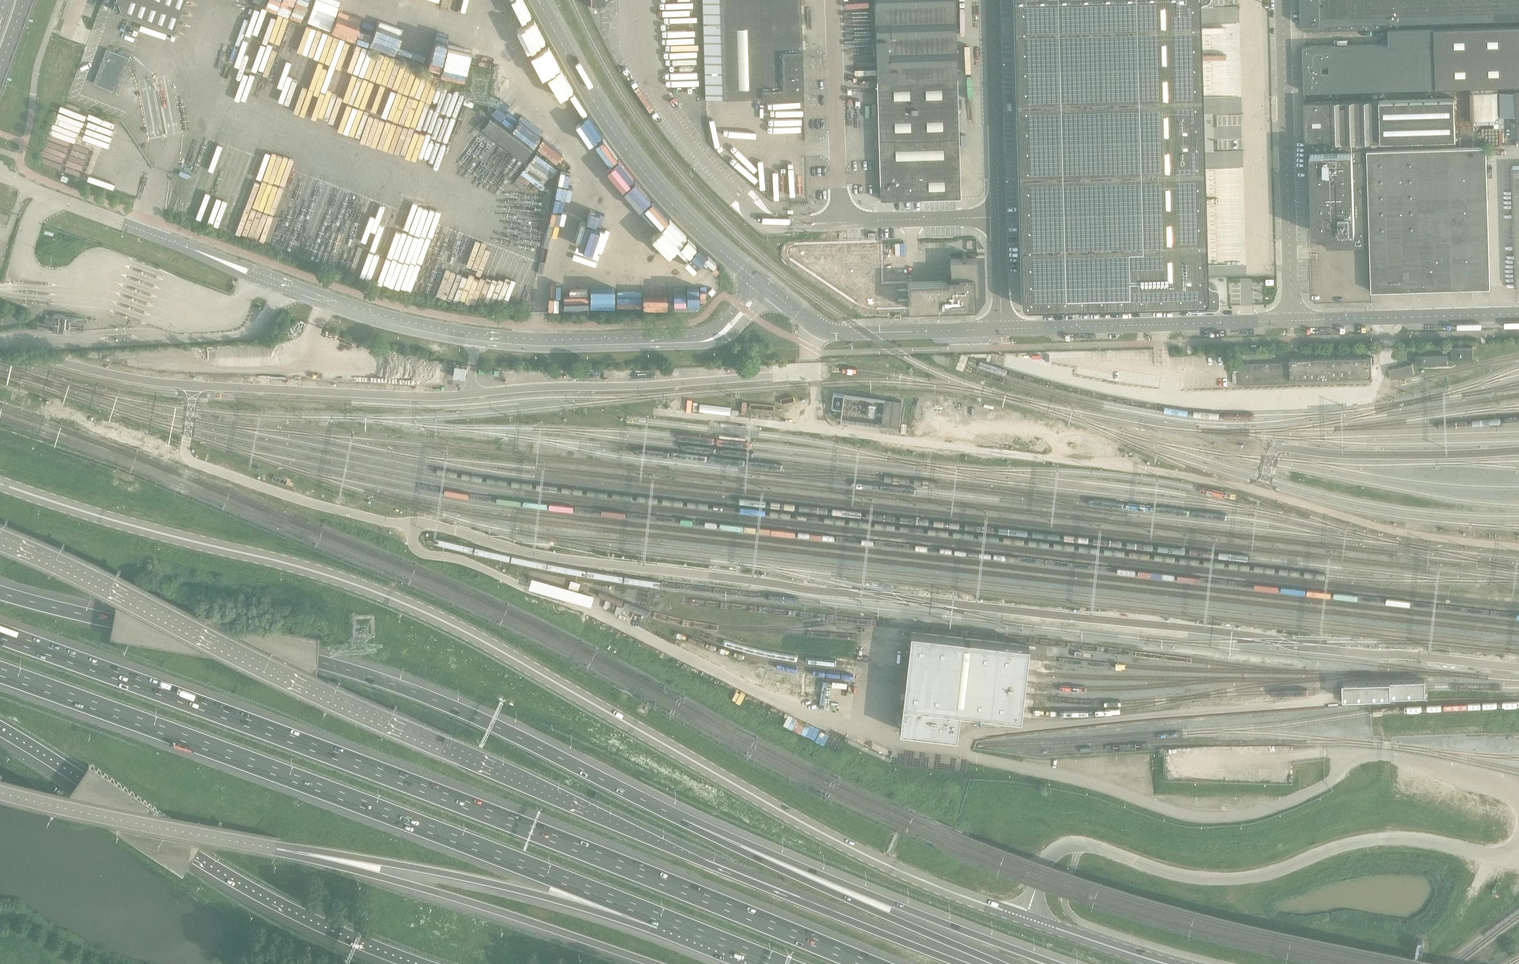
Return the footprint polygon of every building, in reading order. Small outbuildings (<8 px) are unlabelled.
[(100,58),(110,62),(104,78),(133,89),(135,83),(161,92),(166,82),(196,0),(116,0),(112,10),(117,12),(100,58)] [(801,0),(721,0),(724,98),(804,96),(801,0)] [(878,79),(958,77),(955,0),(875,0),(878,79)] [(1022,302),(1022,303),(1023,303),(1023,304),(1023,305),(1024,306),(1025,307),(1026,307),(1027,308),(1028,308),(1160,304),(1161,304),(1162,304),(1162,303),(1163,303),(1163,302),(1164,302),(1164,301),(1165,301),(1165,300),(1165,299),(1165,298),(1186,298),(1186,301),(1186,302),(1186,303),(1187,303),(1187,304),(1187,305),(1188,305),(1188,306),(1189,306),(1190,306),(1191,306),(1191,307),(1192,307),(1214,306),(1215,306),(1216,306),(1216,305),(1217,305),(1218,305),(1218,304),(1219,303),(1219,302),(1219,301),(1219,300),(1219,289),(1219,288),(1219,287),(1218,287),(1218,286),(1218,285),(1217,285),(1216,285),(1216,284),(1215,284),(1214,284),(1213,284),(1212,284),(1211,283),(1210,283),(1210,282),(1209,282),(1209,281),(1208,281),(1208,280),(1208,279),(1204,150),(1204,149),(1204,148),(1203,148),(1203,147),(1203,146),(1202,146),(1201,146),(1201,145),(1200,145),(1199,145),(1198,121),(1199,121),(1200,121),(1200,120),(1201,120),(1202,119),(1202,118),(1203,118),(1203,117),(1203,116),(1203,115),(1200,7),(1200,6),(1200,5),(1201,4),(1201,3),(1202,3),(1202,2),(1203,2),(1204,2),(1204,1),(1205,1),(1206,1),(1207,1),(1208,1),(1208,0),(1209,0),(1014,0),(1022,302)] [(1302,1),(1302,24),(1302,25),(1303,25),(1303,31),(1389,29),(1435,28),(1434,0),(1302,0),(1302,1)] [(1435,28),(1518,25),(1518,0),(1434,0),(1435,28)] [(1435,28),(1437,88),(1515,85),(1518,85),(1518,25),(1435,28)] [(1389,44),(1304,46),(1303,46),(1305,91),(1437,88),(1435,28),(1389,29),(1389,44)] [(958,77),(878,79),(881,200),(961,197),(958,77)] [(1456,148),(1455,98),(1305,102),(1306,142),(1307,142),(1307,151),(1311,151),(1318,151),(1368,150),(1456,148)] [(525,161),(532,150),(490,119),(483,130),(525,161)] [(1491,288),(1487,147),(1456,148),(1368,150),(1370,247),(1372,291),(1491,288)] [(1370,247),(1368,150),(1318,151),(1311,151),(1314,232),(1317,232),(1327,232),(1327,248),(1370,247)] [(787,250),(786,252),(787,254),(787,255),(788,257),(789,259),(790,260),(839,293),(856,304),(860,306),(864,308),(868,309),(873,309),(877,310),(909,309),(908,282),(883,283),(882,241),(848,242),(795,244),(793,244),(791,245),(790,246),(788,247),(787,248),(787,250)] [(947,281),(908,282),(909,309),(975,307),(975,293),(979,293),(978,259),(966,259),(962,259),(951,259),(951,276),(947,276),(947,281)] [(1474,359),(1473,347),(1451,348),(1451,354),(1447,354),(1448,359),(1474,359)] [(1448,359),(1447,354),(1416,355),(1416,365),(1448,364),(1448,359)] [(1296,379),(1373,377),(1372,356),(1290,359),(1290,362),(1239,364),(1240,384),(1297,383),(1296,379)] [(1415,374),(1412,364),(1389,369),(1391,379),(1415,374)] [(902,401),(844,394),(841,420),(899,427),(902,401)] [(1028,656),(1029,646),(910,632),(909,643),(905,670),(904,682),(899,731),(956,738),(959,712),(1021,719),(1023,696),(1025,684),(1028,656)] [(1426,680),(1343,683),(1343,691),(1344,703),(1366,702),(1366,698),(1426,696),(1426,688),(1426,680)]
